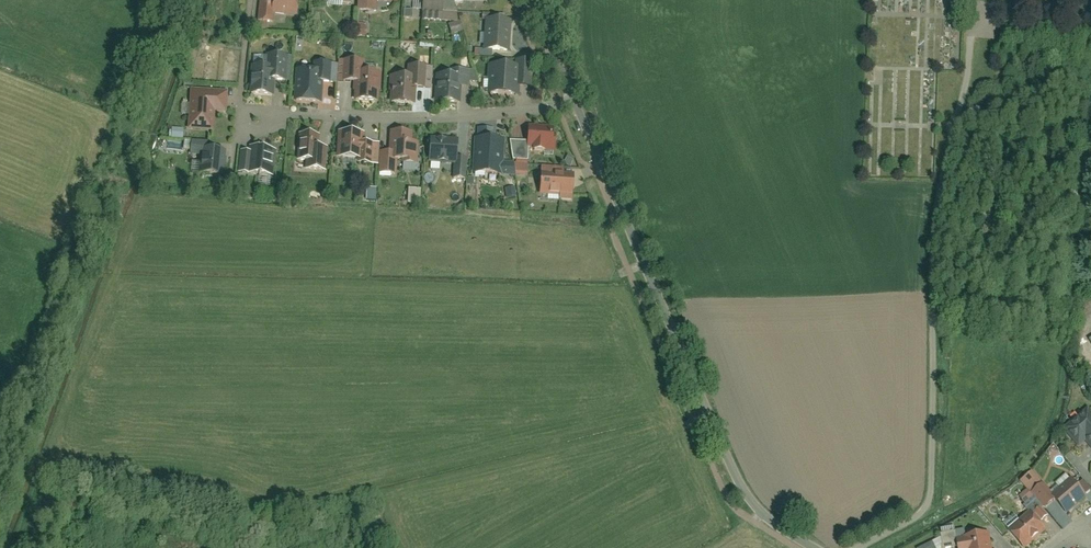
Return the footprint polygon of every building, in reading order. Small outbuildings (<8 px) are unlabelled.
[(255,29),(269,29),(269,17),(292,17),(292,0),(255,0),(255,29)] [(415,2),(416,13),(436,11),(435,0),(404,0),(405,2),(415,2)] [(481,21),(480,50),(501,51),(502,22),(481,21)] [(273,83),(273,58),(262,58),(262,83),(273,83)] [(334,61),(333,85),(351,85),(351,62),(334,61)] [(512,62),(511,91),(527,91),(527,62),(512,62)] [(309,88),(319,87),(318,65),(308,66),(309,88)] [(483,68),(484,98),(505,97),(504,68),(483,68)] [(243,70),(243,98),(260,98),(259,69),(243,70)] [(401,94),(415,94),(415,69),(401,70),(401,94)] [(417,69),(419,92),(430,92),(428,69),(417,69)] [(453,73),(453,87),(473,87),(473,73),(453,73)] [(289,74),(289,103),(306,103),(306,74),(289,74)] [(354,104),(373,104),(373,76),(354,76),(354,104)] [(384,80),(385,107),(398,107),(398,80),(384,80)] [(430,80),(431,108),(448,108),(448,80),(430,80)] [(223,114),(223,96),(185,94),(184,130),(209,131),(209,113),(223,114)] [(510,163),(512,163),(512,177),(524,177),(524,150),(548,150),(548,127),(523,127),(523,142),(510,142),(510,163)] [(163,130),(164,141),(179,140),(178,129),(163,130)] [(409,132),(385,133),(386,153),(377,154),(378,177),(392,176),(391,159),(410,158),(409,132)] [(375,144),(354,144),(354,133),(334,133),(334,162),(353,162),(353,170),(376,170),(375,144)] [(292,163),(305,163),(305,174),(323,174),(323,149),(315,149),(315,136),(292,136),(292,163)] [(472,158),(471,174),(494,175),(494,142),(472,141),(472,158)] [(422,143),(421,166),(451,167),(451,144),(422,143)] [(245,147),(244,176),(272,177),(273,148),(245,147)] [(187,175),(219,175),(219,149),(186,149),(187,175)] [(231,153),(230,175),(240,176),(241,153),(231,153)] [(497,161),(498,178),(508,177),(508,161),(497,161)] [(536,190),(535,202),(568,202),(569,173),(536,172),(536,190)] [(413,189),(413,203),(424,203),(425,190),(413,189)] [(1082,343),(1089,355),(1090,354),(1090,337),(1082,343)] [(1088,415),(1064,434),(1075,448),(1081,443),(1090,456),(1090,419),(1088,415)] [(1009,523),(1023,542),(1045,524),(1039,516),(1048,510),(1043,503),(1056,493),(1068,509),(1087,494),(1069,471),(1048,487),(1040,476),(1017,493),(1028,508),(1009,523)] [(987,526),(954,533),(953,528),(940,530),(944,547),(962,547),(964,547),(965,547),(991,547),(987,526)]
